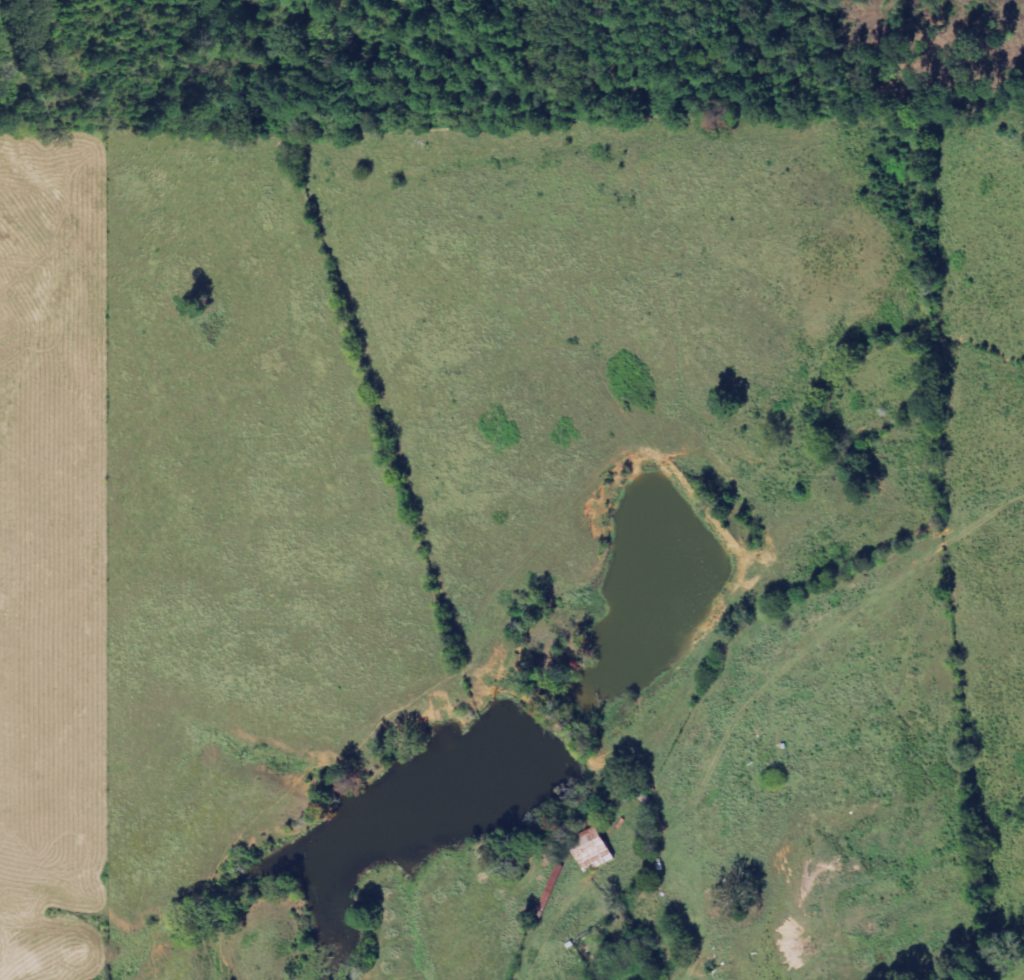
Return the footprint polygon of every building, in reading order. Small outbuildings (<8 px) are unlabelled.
[(613,862),(599,827),(579,836),(584,848),(575,852),(584,873),(613,862)]
